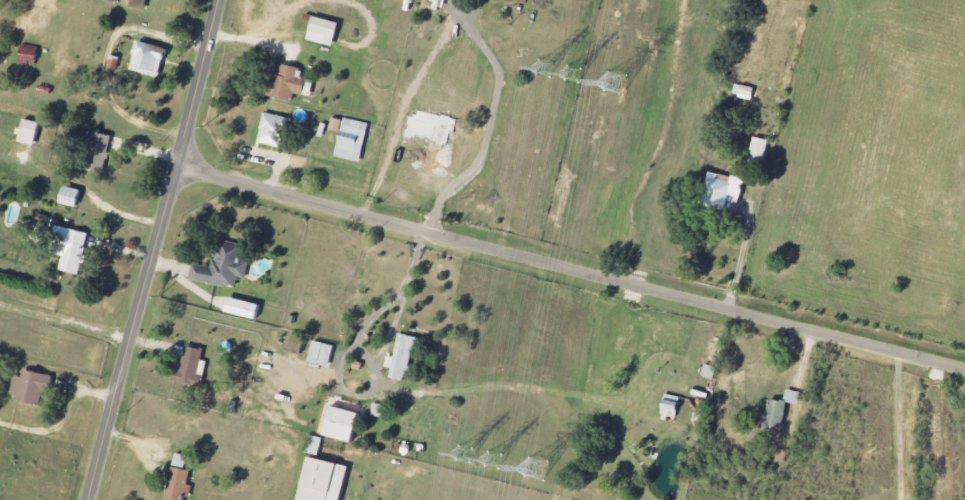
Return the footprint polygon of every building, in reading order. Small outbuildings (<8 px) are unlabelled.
[(148,0),(104,0),(120,3),(119,4),(146,10),(148,0)] [(340,24),(314,17),(308,40),(334,47),(340,24)] [(166,50),(138,42),(131,65),(160,73),(166,50)] [(38,47),(22,45),(20,65),(37,66),(38,47)] [(291,101),(293,93),(304,96),(308,80),(297,78),(299,69),(280,64),(272,97),(291,101)] [(738,98),(752,101),(754,88),(740,86),(738,98)] [(291,119),(265,113),(258,143),(284,149),(291,119)] [(330,129),(340,132),(343,121),(333,118),(330,129)] [(335,157),(360,163),(369,125),(344,119),(335,157)] [(20,143),(35,147),(41,124),(25,120),(20,143)] [(89,170),(106,172),(111,136),(94,133),(89,170)] [(769,141),(754,138),(749,162),(764,165),(769,141)] [(730,178),(711,173),(703,203),(738,212),(746,180),(731,176),(730,178)] [(61,204),(78,208),(82,191),(65,187),(61,204)] [(90,234),(57,226),(51,251),(64,254),(60,270),(80,275),(90,234)] [(190,280),(236,289),(238,278),(246,279),(249,263),(242,262),(245,246),(218,240),(213,268),(193,264),(190,280)] [(227,314),(258,320),(261,304),(230,299),(227,314)] [(390,379),(406,382),(416,338),(400,334),(394,358),(388,356),(385,367),(393,369),(390,379)] [(305,338),(290,335),(287,352),(302,355),(305,338)] [(204,351),(186,347),(177,382),(201,389),(204,375),(198,374),(204,351)] [(16,376),(11,394),(22,397),(21,401),(43,407),(51,377),(25,370),(22,378),(16,376)] [(764,426),(782,430),(788,403),(770,399),(764,426)] [(389,406),(373,405),(372,417),(388,419),(389,406)] [(325,437),(355,443),(361,414),(332,407),(325,437)] [(186,469),(189,457),(177,454),(174,467),(186,469)] [(309,458),(299,499),(342,499),(350,468),(309,458)] [(172,468),(166,499),(185,499),(190,471),(172,468)]
